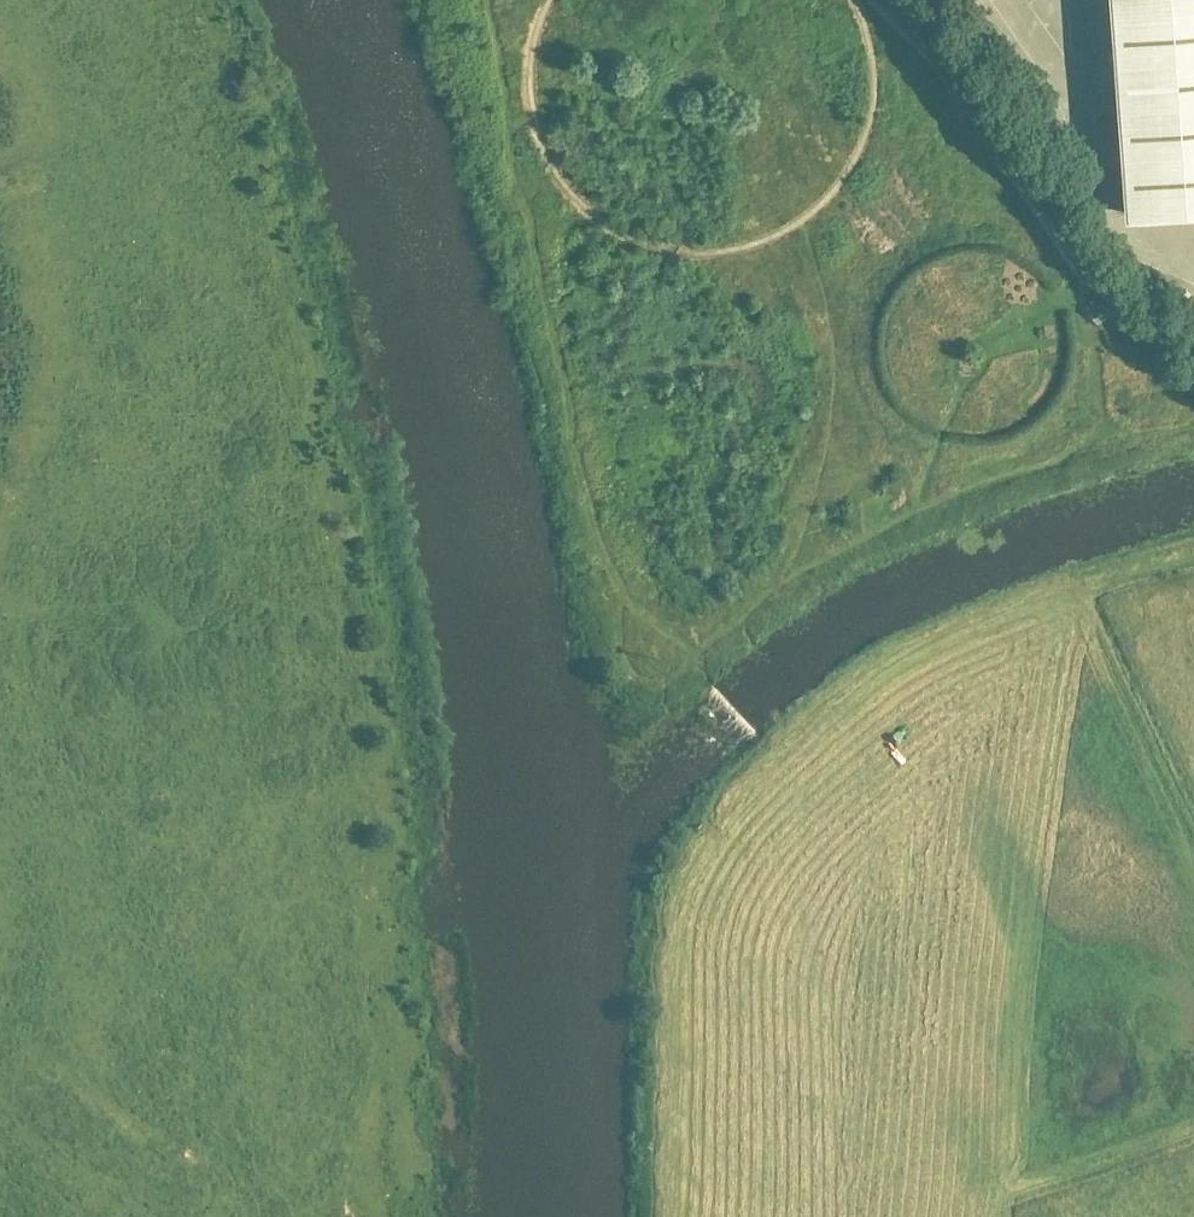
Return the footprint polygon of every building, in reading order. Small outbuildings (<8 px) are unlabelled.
[(1193,210),(1193,0),(1109,0),(1125,215),(1193,210)]
